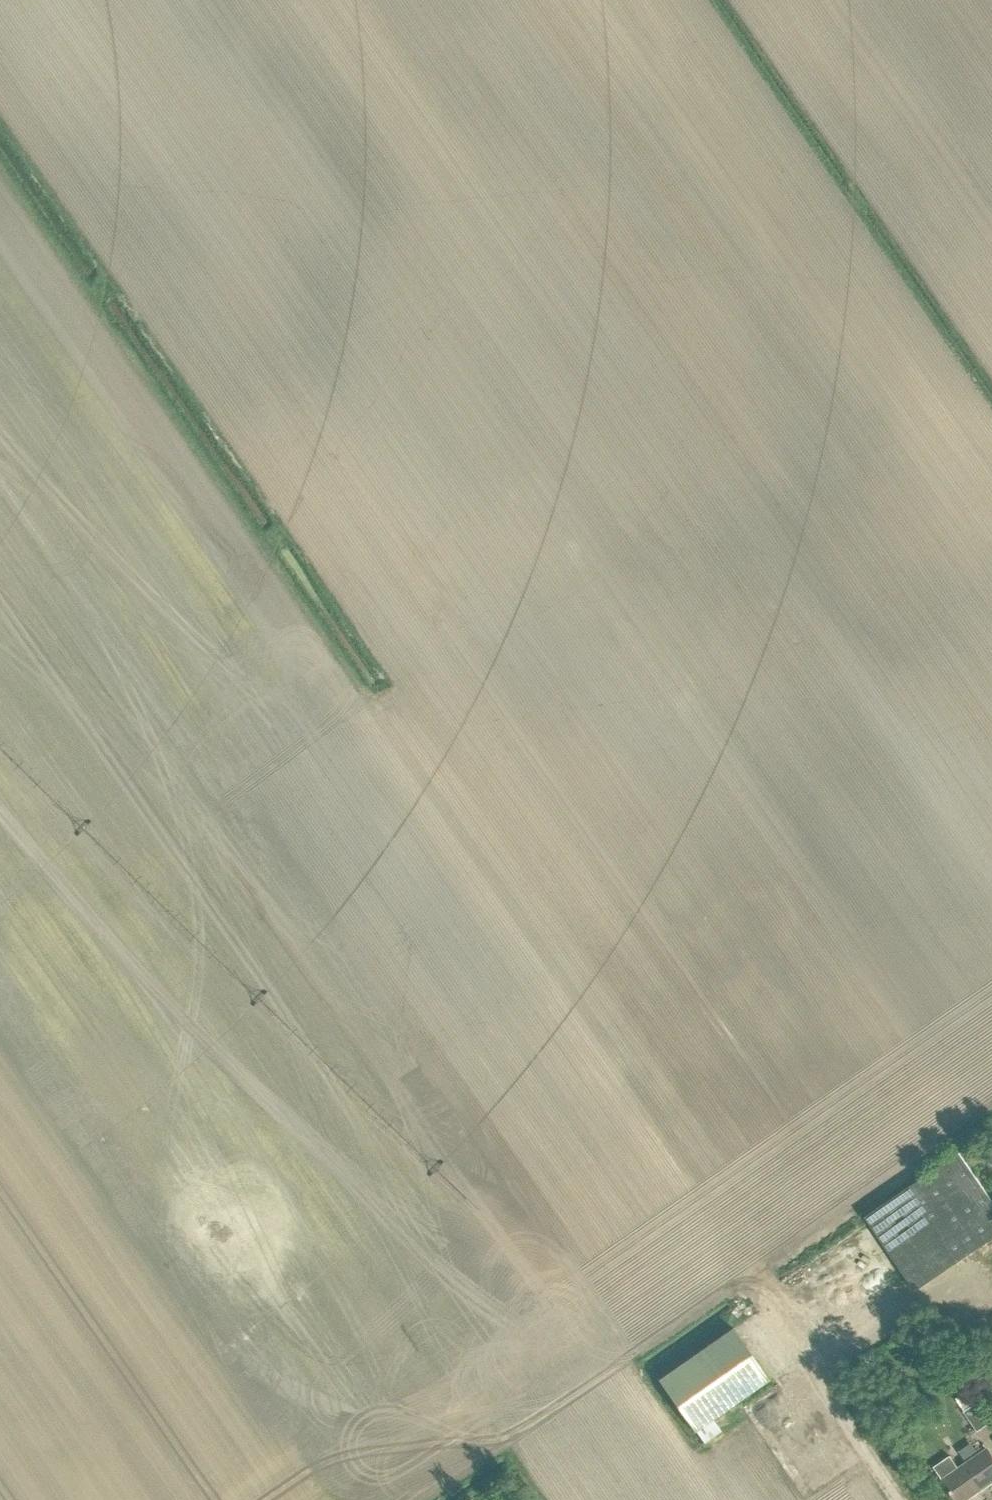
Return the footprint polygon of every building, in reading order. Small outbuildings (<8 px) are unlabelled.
[(866,1216),(916,1290),(991,1239),(991,1198),(961,1152),(866,1216)] [(733,1328),(658,1380),(694,1432),(696,1431),(712,1419),(769,1380),(733,1328)] [(927,1340),(920,1329),(913,1334),(920,1344),(927,1340)] [(965,1411),(975,1404),(966,1392),(956,1398),(965,1411)] [(964,1412),(978,1430),(980,1432),(990,1424),(976,1402),(975,1404),(965,1411),(964,1412)] [(712,1419),(696,1431),(704,1442),(721,1431),(712,1419)] [(949,1475),(943,1479),(958,1499),(967,1499),(982,1489),(981,1488),(990,1482),(991,1483),(991,1482),(991,1455),(988,1449),(959,1469),(950,1457),(941,1464),(949,1475)]
